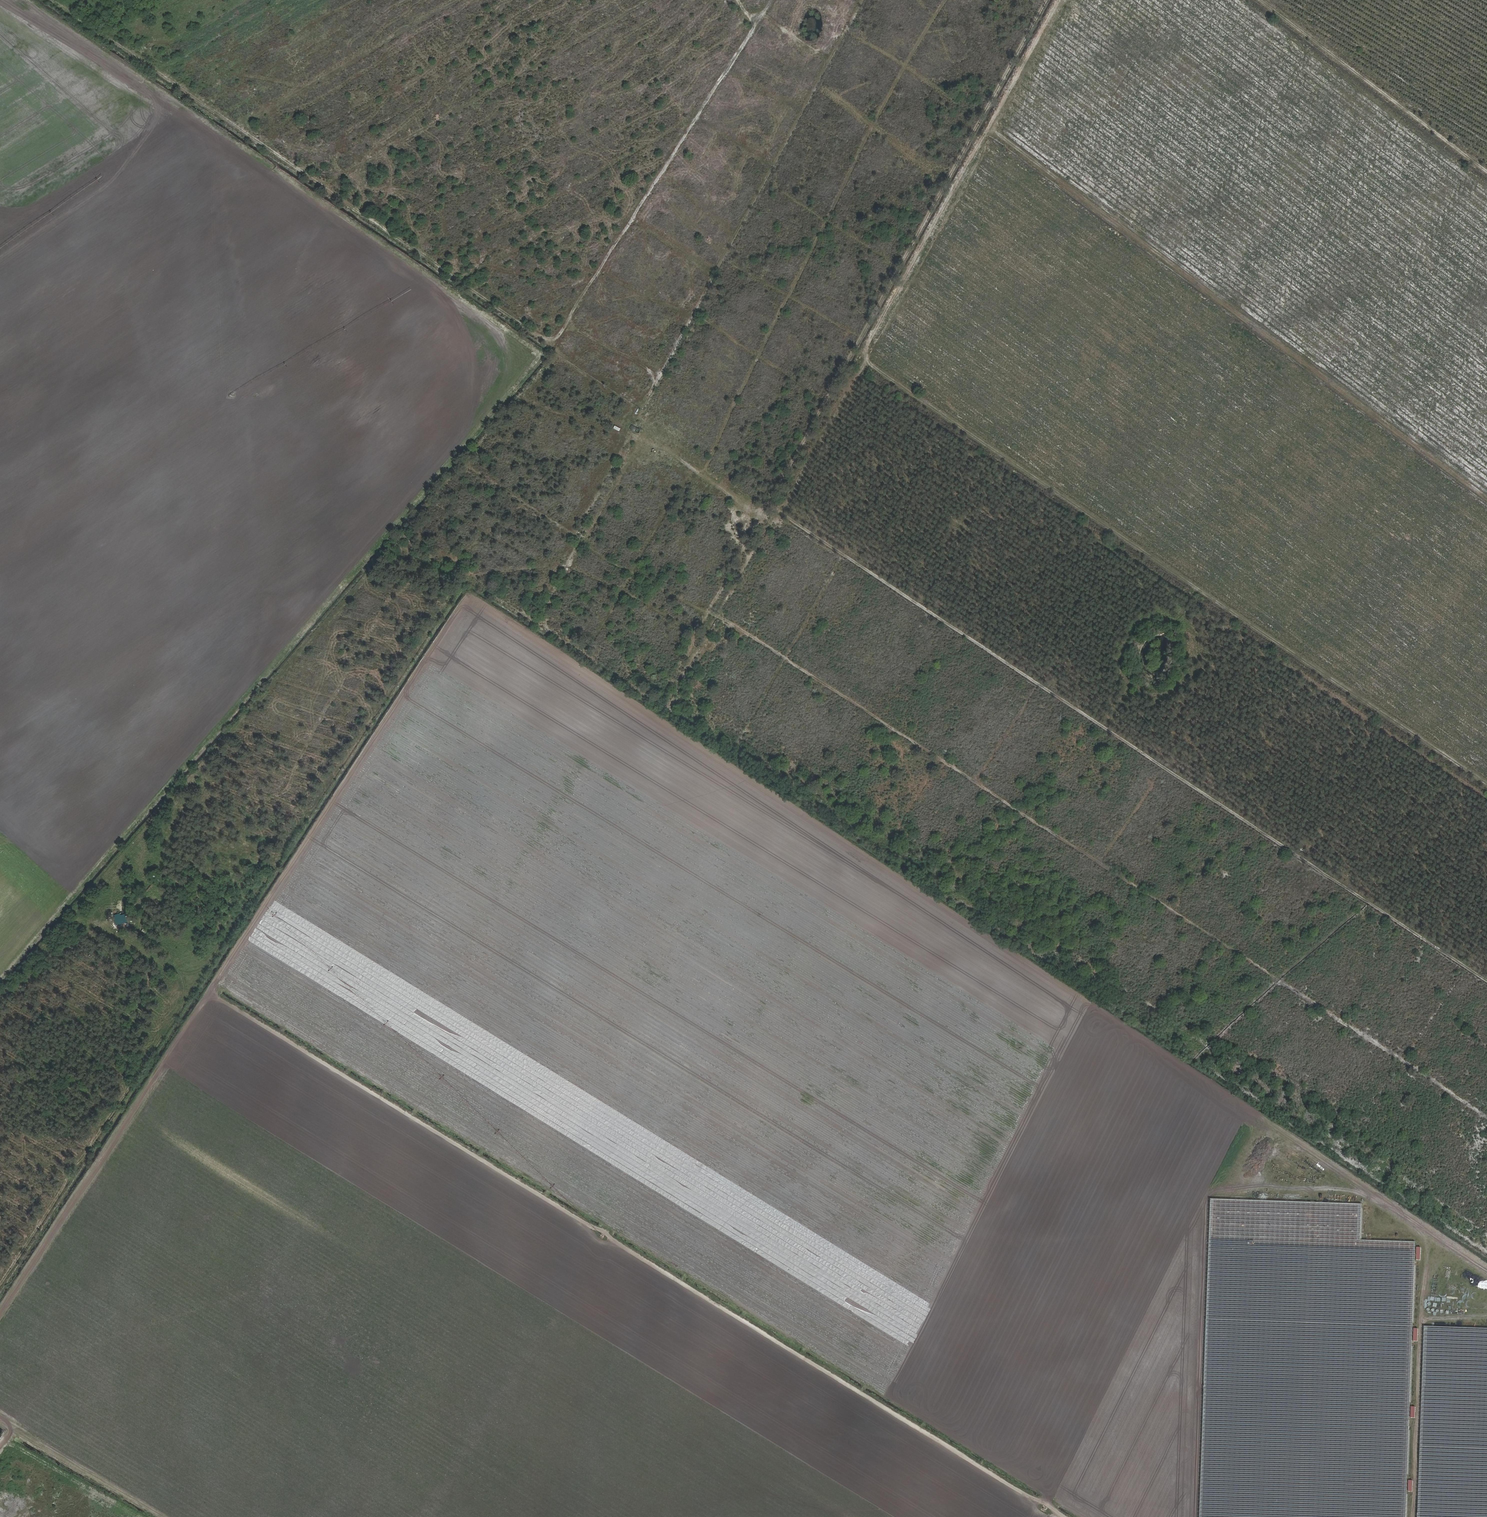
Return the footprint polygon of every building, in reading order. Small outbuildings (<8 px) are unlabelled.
[(1416,1242),(1361,1240),(1362,1204),(1210,1199),(1199,1516),(1406,1516),(1416,1242)] [(1424,1326),(1417,1516),(1486,1516),(1486,1328),(1424,1326)]
